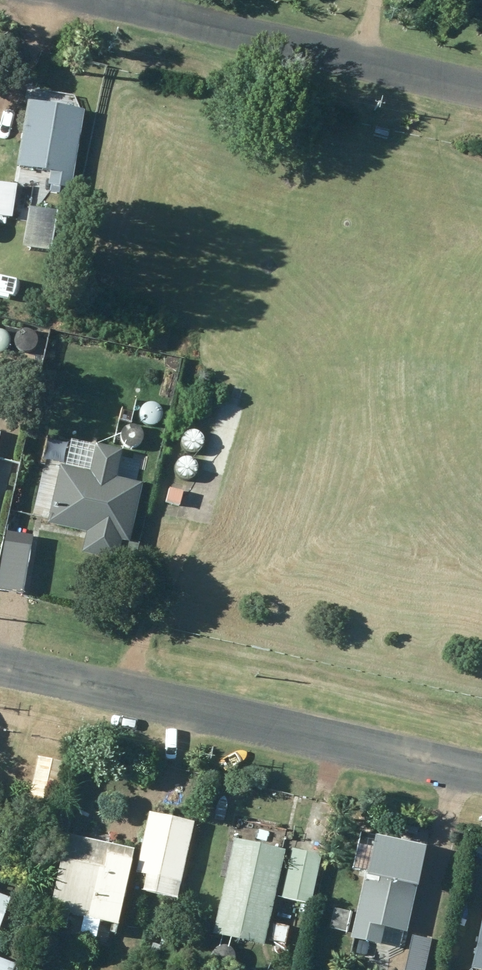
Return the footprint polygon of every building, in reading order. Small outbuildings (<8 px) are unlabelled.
[(70,188),(83,109),(27,100),(16,165),(49,170),(47,184),(49,184),(48,192),(59,193),(60,186),(70,188)] [(15,184),(0,182),(0,217),(11,218),(15,184)] [(50,250),(57,210),(29,206),(22,245),(50,250)] [(60,466),(47,523),(86,531),(81,553),(116,560),(121,540),(128,541),(141,484),(115,478),(122,449),(96,443),(90,472),(60,466)] [(166,503),(179,505),(182,492),(169,490),(166,503)] [(30,543),(4,539),(0,564),(0,590),(22,594),(30,543)] [(38,756),(26,806),(53,813),(66,763),(38,756)] [(177,897),(194,822),(149,812),(135,871),(145,873),(141,890),(177,897)] [(68,913),(117,924),(134,848),(66,833),(45,924),(65,928),(68,913)] [(263,944),(283,850),(233,839),(212,934),(263,944)] [(310,903),(320,855),(291,849),(281,897),(310,903)] [(406,933),(417,878),(365,867),(350,939),(380,945),(384,928),(406,933)] [(9,898),(0,895),(0,924),(9,898)] [(341,958),(351,913),(337,910),(338,903),(316,898),(303,957),(323,961),(325,954),(341,958)] [(472,969),(475,969),(481,969),(481,922),(472,969)] [(272,923),(268,939),(284,943),(288,926),(272,923)] [(0,959),(0,969),(12,969),(14,964),(0,959)]
